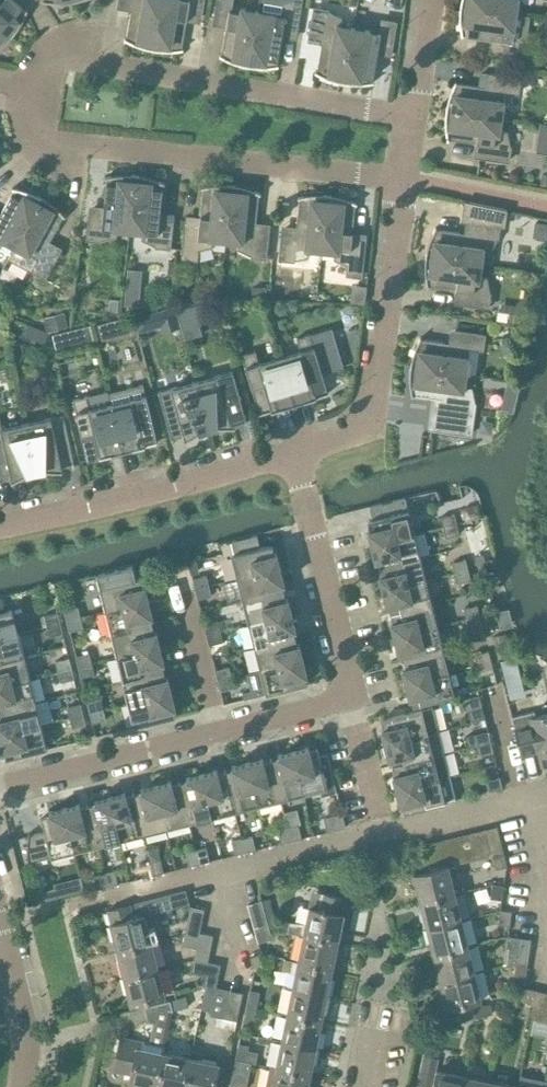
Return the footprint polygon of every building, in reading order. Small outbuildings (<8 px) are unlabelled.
[(12,36),(17,30),(19,27),(21,23),(23,20),(24,17),(27,10),(26,9),(26,10),(14,0),(0,0),(0,26),(12,36)] [(161,0),(119,0),(119,3),(132,6),(126,38),(125,37),(124,39),(131,42),(138,45),(145,48),(153,49),(161,0)] [(153,49),(157,50),(161,50),(168,50),(176,50),(183,49),(183,48),(182,48),(188,15),(201,17),(204,0),(161,0),(153,49)] [(258,10),(231,5),(232,0),(217,0),(214,20),(227,22),(221,55),(220,54),(220,55),(226,59),(230,60),(233,62),(241,64),(248,66),(258,10)] [(248,66),(252,66),(256,67),(263,67),(267,67),(271,67),(279,65),(278,64),(277,64),(283,32),(296,34),(301,5),(302,0),(260,0),(258,10),(248,66)] [(516,13),(518,0),(462,0),(461,5),(516,13)] [(460,13),(460,17),(460,21),(460,25),(461,29),(462,36),(463,35),(463,34),(496,39),(494,52),(523,56),(525,41),(529,16),(516,14),(516,13),(461,5),(460,9),(460,13)] [(343,82),(353,27),(341,25),(342,17),(329,10),(314,7),(309,36),(322,39),(317,71),(316,71),(315,72),(322,75),(325,77),(329,78),(336,81),(343,82)] [(353,27),(343,82),(351,83),(359,84),(366,83),(374,82),(374,81),(372,81),(378,48),(391,51),(396,21),(382,19),(380,31),(353,27)] [(0,26),(0,47),(1,47),(7,41),(12,36),(0,26)] [(446,110),(502,117),(506,91),(518,92),(520,78),(481,73),(480,86),(456,82),(457,81),(456,81),(452,88),(450,95),(447,103),(446,110)] [(502,117),(446,110),(445,117),(445,125),(446,133),(448,140),(449,140),(448,138),(481,143),(480,156),(509,160),(511,146),(508,131),(500,130),(502,117)] [(130,231),(136,175),(132,174),(128,174),(124,174),(120,174),(113,175),(105,177),(106,178),(107,178),(103,211),(90,210),(87,239),(102,241),(117,237),(118,229),(130,231)] [(136,175),(130,231),(142,232),(141,239),(155,246),(170,248),(173,218),(160,217),(163,184),(164,184),(165,183),(158,180),(151,177),(143,176),(136,175)] [(226,240),(232,184),(224,184),(216,184),(209,185),(201,187),(202,188),(203,188),(199,221),(186,219),(182,258),(197,259),(198,250),(213,247),(214,239),(226,240)] [(232,184),(226,240),(238,242),(237,249),(251,256),(266,258),(269,228),(256,227),(259,194),(260,194),(261,193),(254,190),(250,189),(247,187),(243,186),(239,186),(235,185),(232,184)] [(0,247),(4,241),(15,246),(41,197),(38,195),(35,194),(27,191),(20,189),(13,187),(12,189),(14,189),(0,214),(0,247)] [(328,194),(319,194),(311,194),(304,195),(298,197),(298,198),(299,198),(296,231),(283,229),(280,259),(294,260),(295,248),(322,251),(328,194)] [(328,194),(322,251),(334,252),(334,259),(348,266),(347,275),(361,276),(365,238),(352,237),(356,204),(357,204),(357,203),(350,200),(343,197),(339,196),(336,196),(328,194)] [(41,197),(15,246),(9,257),(55,282),(63,267),(54,261),(59,251),(47,245),(63,216),(64,217),(65,216),(62,213),(60,210),(54,205),(48,201),(41,197)] [(426,256),(482,264),(483,252),(491,253),(498,239),(500,227),(505,228),(507,210),(464,201),(460,222),(465,223),(464,233),(436,229),(436,228),(435,227),(432,234),(431,238),(429,241),(427,249),(426,252),(426,256)] [(482,264),(426,256),(425,260),(425,264),(425,271),(425,275),(426,279),(427,286),(428,286),(428,285),(461,290),(459,303),(489,307),(491,292),(487,277),(480,276),(482,264)] [(139,306),(142,270),(128,269),(125,305),(139,306)] [(266,287),(252,287),(253,297),(267,297),(266,287)] [(117,313),(119,299),(110,299),(108,312),(117,313)] [(64,313),(44,318),(48,331),(67,326),(64,313)] [(280,356),(294,403),(304,399),(304,400),(328,393),(322,374),(344,367),(332,327),(297,338),(300,350),(280,356)] [(411,366),(466,374),(470,347),(483,349),(485,334),(455,330),(453,344),(421,339),(421,338),(420,337),(418,340),(417,344),(414,351),(413,355),(412,358),(411,366)] [(294,403),(280,356),(259,362),(256,350),(242,354),(260,414),(283,407),(283,406),(294,403)] [(411,366),(410,374),(410,381),(410,385),(411,389),(412,396),(413,396),(413,395),(433,398),(429,427),(471,433),(475,402),(472,388),(465,387),(466,374),(411,366)] [(196,381),(209,429),(210,429),(209,426),(215,424),(215,426),(235,426),(235,425),(234,425),(233,422),(244,419),(246,423),(247,423),(233,370),(196,381)] [(209,429),(196,381),(159,391),(173,443),(174,443),(173,438),(184,435),(185,438),(184,439),(185,440),(202,430),(201,428),(207,427),(208,430),(209,429)] [(122,450),(111,403),(108,390),(73,399),(88,459),(112,453),(112,452),(122,450)] [(111,403),(122,450),(133,447),(133,448),(157,442),(146,395),(111,403)] [(26,423),(36,472),(37,472),(36,469),(43,467),(43,469),(62,470),(62,469),(61,466),(72,463),(73,467),(75,467),(63,415),(26,423)] [(26,423),(2,428),(0,418),(0,479),(11,476),(12,480),(11,480),(12,481),(29,472),(28,470),(35,469),(36,472),(26,423)] [(415,534),(409,510),(405,497),(370,506),(373,519),(368,520),(370,529),(368,529),(372,544),(415,534)] [(443,527),(457,523),(454,513),(441,516),(443,527)] [(457,523),(443,527),(446,537),(460,534),(457,523)] [(420,557),(415,534),(372,544),(376,560),(377,559),(379,567),(420,557)] [(237,578),(280,567),(276,552),(275,552),(273,544),(260,547),(256,535),(231,541),(234,554),(232,554),(237,578)] [(426,580),(420,557),(379,567),(381,575),(379,575),(383,590),(426,580)] [(455,573),(468,569),(466,559),(452,562),(455,573)] [(106,611),(149,600),(145,585),(141,586),(139,578),(136,579),(133,566),(97,574),(100,587),(106,611)] [(237,578),(243,601),(284,591),(282,583),(284,583),(280,567),(237,578)] [(468,569),(455,573),(457,583),(471,580),(468,569)] [(195,588),(209,585),(206,575),(193,578),(195,588)] [(432,603),(426,580),(383,590),(387,606),(389,605),(390,613),(432,603)] [(209,585),(195,588),(198,599),(211,595),(209,585)] [(243,601),(249,624),(292,613),(288,598),(286,598),(284,591),(243,601)] [(18,633),(12,609),(4,611),(1,599),(0,599),(0,637),(18,633)] [(106,611),(111,634),(153,623),(151,616),(152,615),(149,600),(106,611)] [(437,626),(432,603),(390,613),(392,620),(391,621),(394,636),(437,626)] [(466,618),(480,615),(477,605),(464,608),(466,618)] [(67,621),(81,617),(78,607),(64,610),(67,621)] [(47,625),(61,622),(58,612),(44,615),(47,625)] [(249,624),(255,647),(296,636),(294,629),(296,628),(292,613),(249,624)] [(480,615),(466,618),(469,629),(482,625),(480,615)] [(81,617),(67,621),(70,631),(83,628),(81,617)] [(207,634),(220,631),(218,621),(204,624),(207,634)] [(61,622),(47,625),(50,636),(63,633),(61,622)] [(111,634),(117,657),(160,646),(156,631),(155,631),(153,623),(111,634)] [(443,648),(437,626),(394,636),(398,652),(400,651),(402,659),(443,648)] [(220,631),(207,634),(209,645),(223,641),(220,631)] [(18,633),(0,637),(0,662),(24,656),(18,633)] [(255,647),(260,670),(303,659),(299,644),(298,644),(296,636),(255,647)] [(117,657),(123,680),(164,669),(162,662),(164,661),(160,646),(117,657)] [(449,671),(443,648),(402,659),(404,666),(402,667),(406,682),(449,671)] [(478,664),(491,661),(489,650),(475,654),(478,664)] [(78,666),(92,663),(89,653),(76,656),(78,666)] [(24,656),(0,662),(0,686),(30,679),(24,656)] [(58,671),(72,668),(69,658),(56,661),(58,671)] [(266,693),(307,683),(305,675),(307,674),(303,659),(260,670),(266,693)] [(491,661),(478,664),(480,675),(494,671),(491,661)] [(92,663),(78,666),(81,677),(95,673),(92,663)] [(218,680),(232,677),(229,666),(216,670),(218,680)] [(72,668),(58,671),(61,682),(75,678),(72,668)] [(123,680),(129,703),(171,692),(168,677),(166,677),(164,669),(123,680)] [(449,671),(406,682),(410,697),(411,697),(413,705),(455,695),(449,671)] [(232,677),(218,680),(221,691),(234,687),(232,677)] [(30,679),(0,686),(0,710),(35,702),(30,679)] [(134,726),(170,717),(176,716),(174,708),(175,707),(171,692),(129,703),(134,726)] [(482,705),(479,695),(466,698),(468,709),(482,705)] [(90,712),(103,709),(101,699),(87,702),(90,712)] [(35,702),(0,710),(0,735),(41,724),(35,702)] [(70,717),(83,714),(81,703),(67,707),(70,717)] [(432,706),(381,719),(383,727),(381,728),(385,743),(438,730),(432,706)] [(103,709),(90,712),(92,723),(93,723),(106,719),(103,709)] [(521,754),(522,754),(522,752),(538,747),(543,764),(546,763),(546,713),(536,716),(534,711),(512,717),(521,754)] [(83,714),(70,717),(72,728),(86,724),(83,714)] [(47,748),(41,724),(0,735),(0,742),(2,751),(4,750),(6,758),(47,748)] [(385,743),(389,759),(391,758),(392,766),(444,753),(438,730),(385,743)] [(477,745),(491,741),(488,731),(475,734),(477,745)] [(491,741),(477,745),(480,755),(493,751),(491,741)] [(294,751),(304,793),(320,789),(322,795),(337,792),(327,755),(320,756),(317,746),(309,748),(309,747),(294,751)] [(281,799),(304,793),(294,751),(278,754),(279,756),(271,758),(281,799)] [(392,766),(394,773),(393,774),(396,789),(449,776),(444,753),(392,766)] [(258,805),(281,799),(271,758),(263,760),(263,758),(248,762),(258,805)] [(235,811),(258,805),(248,762),(232,766),(233,768),(225,769),(235,811)] [(212,816),(235,811),(225,769),(218,771),(217,770),(202,774),(212,816)] [(190,822),(212,816),(202,774),(186,777),(187,779),(179,781),(190,822)] [(396,789),(400,805),(402,804),(404,812),(455,800),(449,776),(396,789)] [(489,791),(502,788),(502,787),(500,777),(486,780),(489,791)] [(167,828),(190,822),(179,781),(172,783),(171,781),(156,785),(167,828)] [(144,834),(167,828),(156,785),(141,789),(141,790),(133,792),(144,834)] [(121,839),(144,834),(133,792),(126,794),(125,793),(110,796),(121,839)] [(98,845),(121,839),(110,796),(95,800),(95,802),(88,804),(98,845)] [(75,851),(98,845),(88,804),(80,806),(80,804),(64,808),(75,851)] [(75,851),(64,808),(49,812),(49,813),(41,815),(45,831),(30,835),(30,833),(29,833),(28,837),(27,846),(27,850),(27,854),(28,862),(75,851)] [(335,815),(338,829),(346,827),(343,813),(335,815)] [(338,829),(335,815),(324,818),(327,831),(338,829)] [(288,826),(291,840),(302,837),(298,823),(288,826)] [(291,840),(288,826),(277,829),(281,842),(291,840)] [(490,856),(492,855),(503,853),(497,827),(484,830),(490,856)] [(478,859),(490,856),(484,830),(471,833),(478,859)] [(465,862),(478,859),(471,833),(458,837),(465,862)] [(242,838),(245,851),(256,849),(252,835),(242,838)] [(452,865),(465,862),(458,837),(446,840),(452,865)] [(245,851),(242,838),(232,840),(235,854),(245,851)] [(439,869),(447,867),(452,865),(446,840),(433,843),(439,869)] [(433,843),(420,846),(426,872),(439,869),(433,843)] [(196,850),(200,863),(210,861),(207,847),(196,850)] [(200,863),(196,850),(186,852),(189,866),(200,863)] [(492,855),(496,869),(506,866),(503,853),(492,855)] [(150,861),(154,874),(164,872),(161,858),(150,861)] [(154,874),(150,861),(140,863),(143,877),(154,874)] [(454,894),(447,867),(439,869),(426,872),(414,875),(421,902),(454,894)] [(104,872),(108,886),(118,883),(115,870),(104,872)] [(108,886),(104,872),(94,875),(97,889),(108,886)] [(504,886),(493,885),(491,898),(502,900),(504,886)] [(58,899),(55,888),(36,892),(42,903),(42,902),(58,899)] [(290,923),(288,932),(304,935),(338,941),(343,915),(342,914),(345,898),(323,893),(322,901),(311,898),(306,924),(290,921),(290,923)] [(421,902),(427,928),(461,920),(454,894),(421,902)] [(261,900),(248,904),(255,931),(269,928),(261,900)] [(129,905),(107,911),(111,924),(109,924),(116,951),(150,942),(143,915),(139,903),(129,905)] [(189,906),(184,933),(197,936),(198,933),(203,909),(189,906)] [(512,912),(500,910),(498,924),(510,926),(512,912)] [(427,928),(434,955),(468,946),(461,920),(427,928)] [(268,928),(255,932),(258,942),(271,939),(268,928)] [(181,945),(195,947),(193,959),(207,962),(212,935),(198,933),(197,936),(184,933),(181,945)] [(332,968),(338,941),(304,935),(298,961),(332,968)] [(530,939),(509,936),(506,950),(505,950),(503,964),(506,964),(517,962),(527,964),(530,939)] [(116,951),(123,977),(157,969),(150,942),(116,951)] [(434,955),(441,981),(474,973),(468,946),(434,955)] [(250,957),(254,971),(265,968),(261,954),(250,957)] [(193,959),(190,973),(201,975),(199,985),(206,987),(206,986),(215,988),(220,965),(207,963),(207,962),(193,959)] [(327,995),(332,968),(298,961),(293,988),(327,995)] [(528,964),(527,964),(517,962),(515,976),(526,978),(528,964)] [(130,1004),(164,996),(157,969),(123,977),(130,1004)] [(481,999),(474,973),(441,981),(447,1007),(481,999)] [(229,990),(215,988),(206,986),(206,987),(201,1009),(211,1011),(210,1015),(223,1018),(229,990)] [(322,1021),(327,995),(293,988),(287,1014),(322,1021)] [(536,1003),(539,992),(525,989),(523,996),(522,999),(536,1003)] [(229,990),(223,1018),(221,1027),(234,1030),(236,1020),(242,993),(229,990)] [(247,1006),(256,1008),(259,992),(250,990),(247,1006)] [(536,1003),(533,1018),(546,1021),(546,1016),(546,993),(539,992),(536,1003)] [(185,997),(170,1001),(172,1011),(188,1007),(185,997)] [(132,1069),(130,1082),(154,1086),(157,1086),(164,1053),(172,1011),(170,1001),(144,1008),(148,1021),(153,1022),(150,1039),(144,1040),(144,1042),(121,1038),(116,1063),(132,1069)] [(475,1008),(477,1017),(493,1013),(490,1004),(475,1008)] [(256,1008),(247,1006),(244,1022),(253,1023),(256,1008)] [(477,1017),(475,1008),(460,1011),(462,1021),(477,1017)] [(316,1048),(322,1021),(287,1014),(282,1041),(316,1048)] [(236,1059),(245,1061),(249,1045),(251,1033),(242,1032),(239,1043),(236,1059)] [(311,1074),(316,1048),(282,1041),(276,1068),(311,1074)] [(191,1058),(164,1053),(157,1086),(185,1086),(191,1058)] [(438,1058),(426,1055),(419,1083),(432,1086),(438,1058)] [(185,1086),(213,1086),(218,1064),(191,1058),(185,1086)] [(245,1061),(236,1059),(233,1075),(230,1086),(233,1086),(247,1086),(252,1062),(245,1061)] [(276,1068),(268,1066),(264,1086),(308,1086),(311,1074),(276,1068)] [(465,1076),(438,1070),(435,1086),(462,1086),(465,1076)] [(465,1076),(462,1086),(491,1086),(492,1081),(465,1076)]
